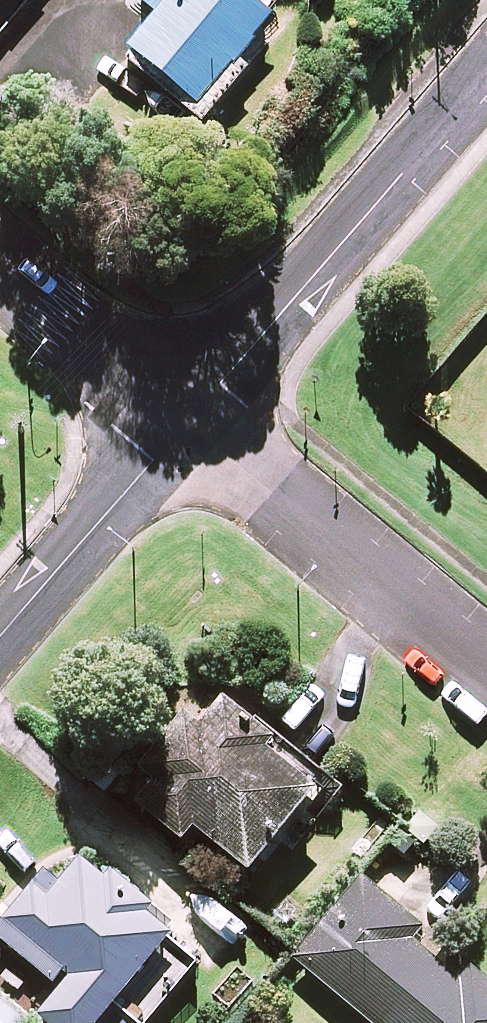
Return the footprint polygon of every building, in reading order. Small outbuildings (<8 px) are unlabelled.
[(249,0),(177,0),(126,61),(205,127),(250,74),(241,66),(277,23),(249,0)] [(323,792),(222,706),(140,802),(187,842),(200,827),(254,873),(323,792)] [(98,867),(72,898),(43,875),(0,928),(0,936),(64,988),(42,1016),(50,1022),(103,1022),(113,1010),(129,1022),(168,1022),(216,964),(98,867)] [(365,878),(297,959),(374,1022),(486,1022),(486,980),(474,969),(464,980),(411,936),(420,925),(365,878)] [(0,998),(0,1022),(29,1022),(0,998)]
